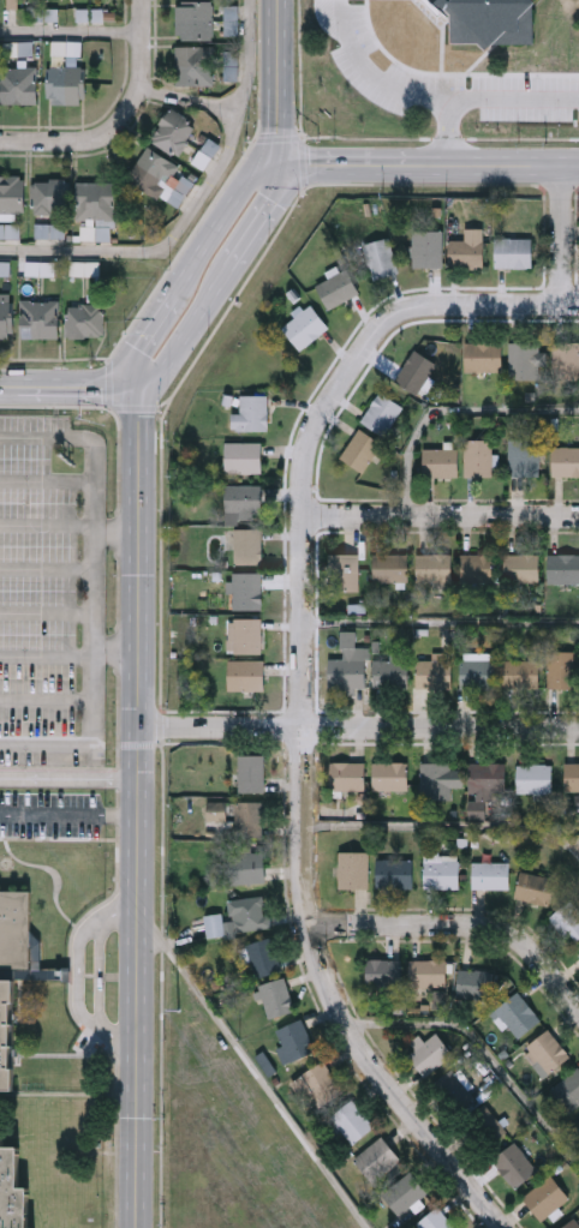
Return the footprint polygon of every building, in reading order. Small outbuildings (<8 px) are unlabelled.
[(5,10),(5,0),(19,0),(19,10),(5,10)] [(448,1),(447,0),(533,0),(533,47),(501,49),(491,59),(478,47),(449,47),(449,12),(443,6),(448,1)] [(175,2),(214,2),(214,41),(175,41),(175,2)] [(225,36),(240,35),(239,5),(224,6),(225,36)] [(67,54),(67,65),(80,65),(80,41),(52,42),(52,55),(67,54)] [(19,47),(26,47),(26,42),(6,42),(7,56),(19,55),(19,47)] [(175,86),(175,48),(214,48),(214,86),(175,86)] [(238,51),(224,52),(225,81),(239,81),(238,51)] [(37,68),(37,104),(0,104),(0,68),(37,68)] [(84,68),(84,106),(49,106),(49,68),(84,68)] [(198,125),(178,158),(151,143),(171,109),(198,125)] [(147,149),(195,179),(177,209),(127,180),(147,149)] [(25,214),(0,214),(0,176),(25,176),(25,214)] [(34,215),(34,181),(68,181),(68,215),(34,215)] [(115,182),(115,220),(79,220),(79,182),(115,182)] [(35,238),(66,238),(66,224),(36,223),(35,238)] [(21,239),(21,224),(0,224),(0,239),(21,239)] [(440,227),(440,264),(410,264),(410,253),(404,253),(404,244),(410,244),(410,227),(440,227)] [(396,270),(370,278),(360,241),(387,234),(396,270)] [(493,235),(531,235),(531,265),(493,265),(493,235)] [(482,236),(482,265),(447,265),(447,236),(482,236)] [(11,261),(0,261),(0,276),(11,276),(11,261)] [(52,262),(30,262),(30,275),(52,274),(52,262)] [(358,290),(327,307),(314,282),(345,265),(358,290)] [(12,339),(0,339),(0,295),(12,295),(12,339)] [(298,347),(280,324),(310,301),(327,324),(298,347)] [(20,340),(22,302),(59,302),(59,340),(20,340)] [(66,340),(66,306),(105,306),(105,340),(66,340)] [(468,339),(501,339),(501,371),(468,371),(468,339)] [(538,339),(538,376),(507,376),(507,339),(538,339)] [(551,376),(551,339),(578,339),(578,376),(551,376)] [(435,361),(413,391),(393,376),(414,346),(435,361)] [(401,403),(383,432),(359,418),(378,388),(401,403)] [(229,409),(238,409),(239,391),(265,391),(265,426),(229,426),(229,409)] [(380,441),(360,469),(338,454),(358,425),(380,441)] [(491,437),(491,473),(462,473),(464,436),(491,437)] [(538,472),(507,472),(507,436),(538,436),(538,472)] [(223,469),(223,438),(261,438),(261,469),(223,469)] [(551,444),(578,444),(578,472),(551,472),(551,444)] [(422,474),(422,445),(456,445),(456,474),(422,474)] [(225,483),(261,483),(261,514),(225,514),(225,483)] [(259,525),(259,561),(232,561),(232,525),(259,525)] [(326,588),(326,551),(357,551),(357,588),(326,588)] [(406,551),(406,579),(371,579),(371,551),(406,551)] [(449,551),(449,579),(416,579),(416,551),(449,551)] [(493,551),(493,579),(459,579),(459,551),(493,551)] [(538,551),(538,579),(502,579),(502,551),(538,551)] [(547,551),(578,551),(578,580),(547,580),(547,551)] [(259,569),(259,606),(231,606),(231,569),(259,569)] [(259,616),(259,651),(229,651),(229,616),(259,616)] [(327,685),(326,657),(339,657),(339,630),(352,630),(352,645),(364,645),(364,684),(327,685)] [(572,684),(545,684),(545,648),(572,648),(572,684)] [(262,688),(226,688),(226,658),(262,657),(262,688)] [(406,684),(372,684),(372,657),(406,657),(406,684)] [(416,685),(416,658),(449,658),(449,685),(416,685)] [(493,685),(459,685),(459,658),(493,658),(493,685)] [(502,685),(502,658),(538,658),(538,685),(502,685)] [(262,751),(262,789),(235,789),(235,751),(262,751)] [(328,786),(328,759),(363,759),(363,786),(328,786)] [(406,787),(370,787),(370,759),(406,759),(406,787)] [(419,759),(449,759),(449,796),(419,796),(419,759)] [(503,759),(503,789),(467,789),(467,759),(503,759)] [(562,759),(578,759),(578,786),(562,786),(562,759)] [(549,761),(549,789),(515,789),(515,761),(549,761)] [(205,817),(205,798),(225,798),(225,817),(205,817)] [(262,798),(262,833),(232,833),(232,798),(262,798)] [(262,880),(227,880),(227,847),(262,847),(262,880)] [(366,847),(366,885),(336,885),(336,847),(366,847)] [(423,851),(458,851),(458,887),(423,887),(423,851)] [(375,885),(375,857),(412,857),(412,885),(375,885)] [(471,858),(507,858),(507,886),(471,886),(471,858)] [(513,894),(521,868),(553,877),(544,904),(513,894)] [(16,1091),(0,1091),(0,891),(31,891),(32,980),(17,980),(17,1001),(14,1004),(13,1068),(16,1068),(16,1091)] [(269,923),(231,930),(226,898),(263,892),(269,923)] [(568,898),(578,911),(578,933),(568,942),(547,916),(568,898)] [(204,934),(203,911),(220,910),(221,933),(204,934)] [(244,941),(270,934),(280,968),(253,975),(244,941)] [(399,957),(399,987),(364,987),(364,957),(399,957)] [(444,957),(444,984),(408,984),(408,957),(444,957)] [(499,971),(495,999),(454,994),(458,965),(499,971)] [(264,1017),(253,983),(283,975),(293,1008),(264,1017)] [(539,1019),(515,1037),(494,1007),(517,989),(539,1019)] [(434,1009),(446,1009),(446,991),(434,991),(434,1009)] [(274,1026),(300,1016),(314,1050),(283,1062),(276,1046),(281,1043),(274,1026)] [(406,1054),(434,1029),(452,1049),(424,1074),(406,1054)] [(520,1049),(550,1029),(571,1058),(549,1073),(538,1058),(530,1064),(520,1049)] [(291,1078),(323,1059),(338,1083),(305,1102),(291,1078)] [(574,1064),(578,1069),(578,1103),(569,1112),(548,1089),(574,1064)] [(452,1066),(473,1092),(455,1107),(435,1080),(452,1066)] [(351,1140),(328,1115),(348,1097),(371,1122),(351,1140)] [(505,1128),(482,1148),(459,1120),(482,1101),(505,1128)] [(352,1156),(380,1133),(399,1157),(371,1180),(352,1156)] [(31,1188),(30,1227),(0,1227),(0,1136),(5,1137),(5,1148),(22,1148),(20,1188),(31,1188)] [(490,1158),(513,1139),(536,1168),(513,1186),(490,1158)] [(426,1192),(398,1214),(380,1191),(408,1169),(426,1192)] [(568,1194),(539,1218),(520,1196),(549,1172),(568,1194)] [(435,1204),(457,1227),(420,1227),(414,1222),(435,1204)] [(572,1214),(578,1223),(578,1227),(553,1227),(572,1214)]
